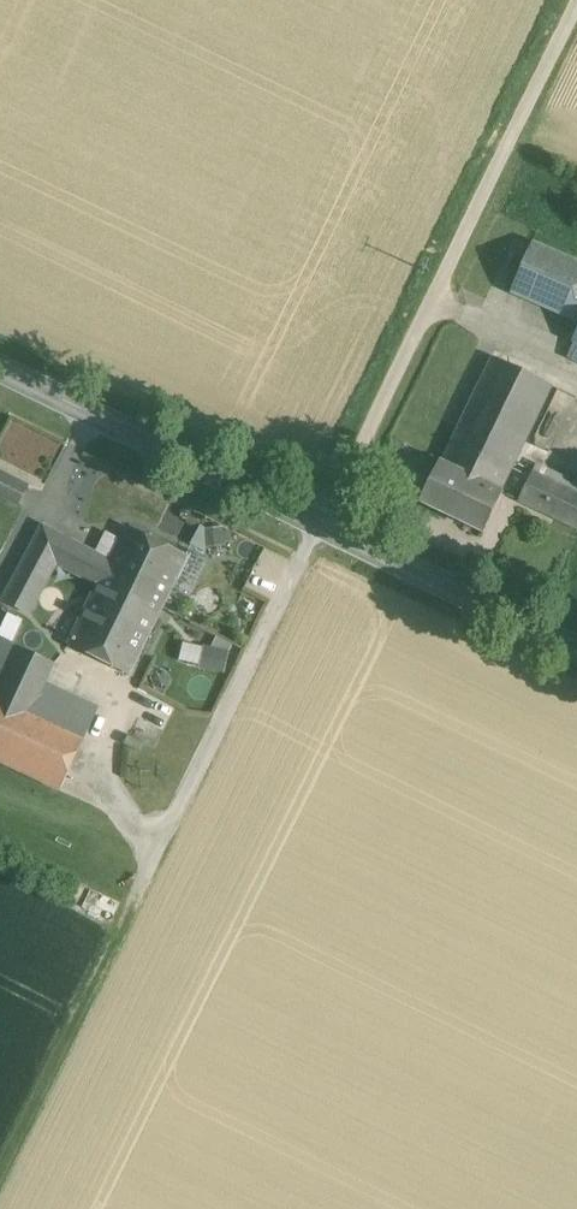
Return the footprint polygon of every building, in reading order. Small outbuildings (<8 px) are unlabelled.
[(535,240),(509,293),(576,326),(576,260),(535,240)] [(573,344),(567,356),(576,361),(576,346),(573,344)] [(489,355),(440,459),(504,490),(553,385),(489,355)] [(504,490),(440,459),(419,503),(483,533),(504,490)] [(574,480),(536,462),(533,470),(576,491),(576,474),(574,480)] [(533,470),(518,501),(576,529),(576,491),(533,470)] [(0,473),(0,494),(19,504),(28,487),(0,473)] [(44,526),(5,599),(29,612),(56,561),(33,548),(44,527),(44,526)] [(95,554),(44,527),(33,548),(56,561),(96,582),(93,588),(98,591),(108,568),(111,562),(95,554)] [(203,529),(204,545),(225,544),(224,528),(203,529)] [(108,568),(167,597),(171,587),(186,558),(127,529),(122,541),(111,562),(108,568)] [(106,533),(95,554),(111,562),(122,541),(106,533)] [(0,562),(0,586),(3,588),(15,562),(3,556),(0,562)] [(202,566),(186,558),(171,587),(188,595),(202,566)] [(167,597),(108,568),(98,591),(72,643),(130,672),(167,597)] [(0,629),(0,638),(12,644),(22,622),(7,614),(0,629)] [(18,647),(12,644),(0,638),(0,686),(18,647)] [(200,667),(225,672),(229,649),(205,645),(200,667)] [(18,647),(0,686),(0,695),(51,719),(64,692),(46,684),(55,664),(18,647)] [(99,709),(64,692),(51,719),(86,736),(99,709)] [(61,791),(86,736),(51,719),(0,695),(0,762),(61,791)]
